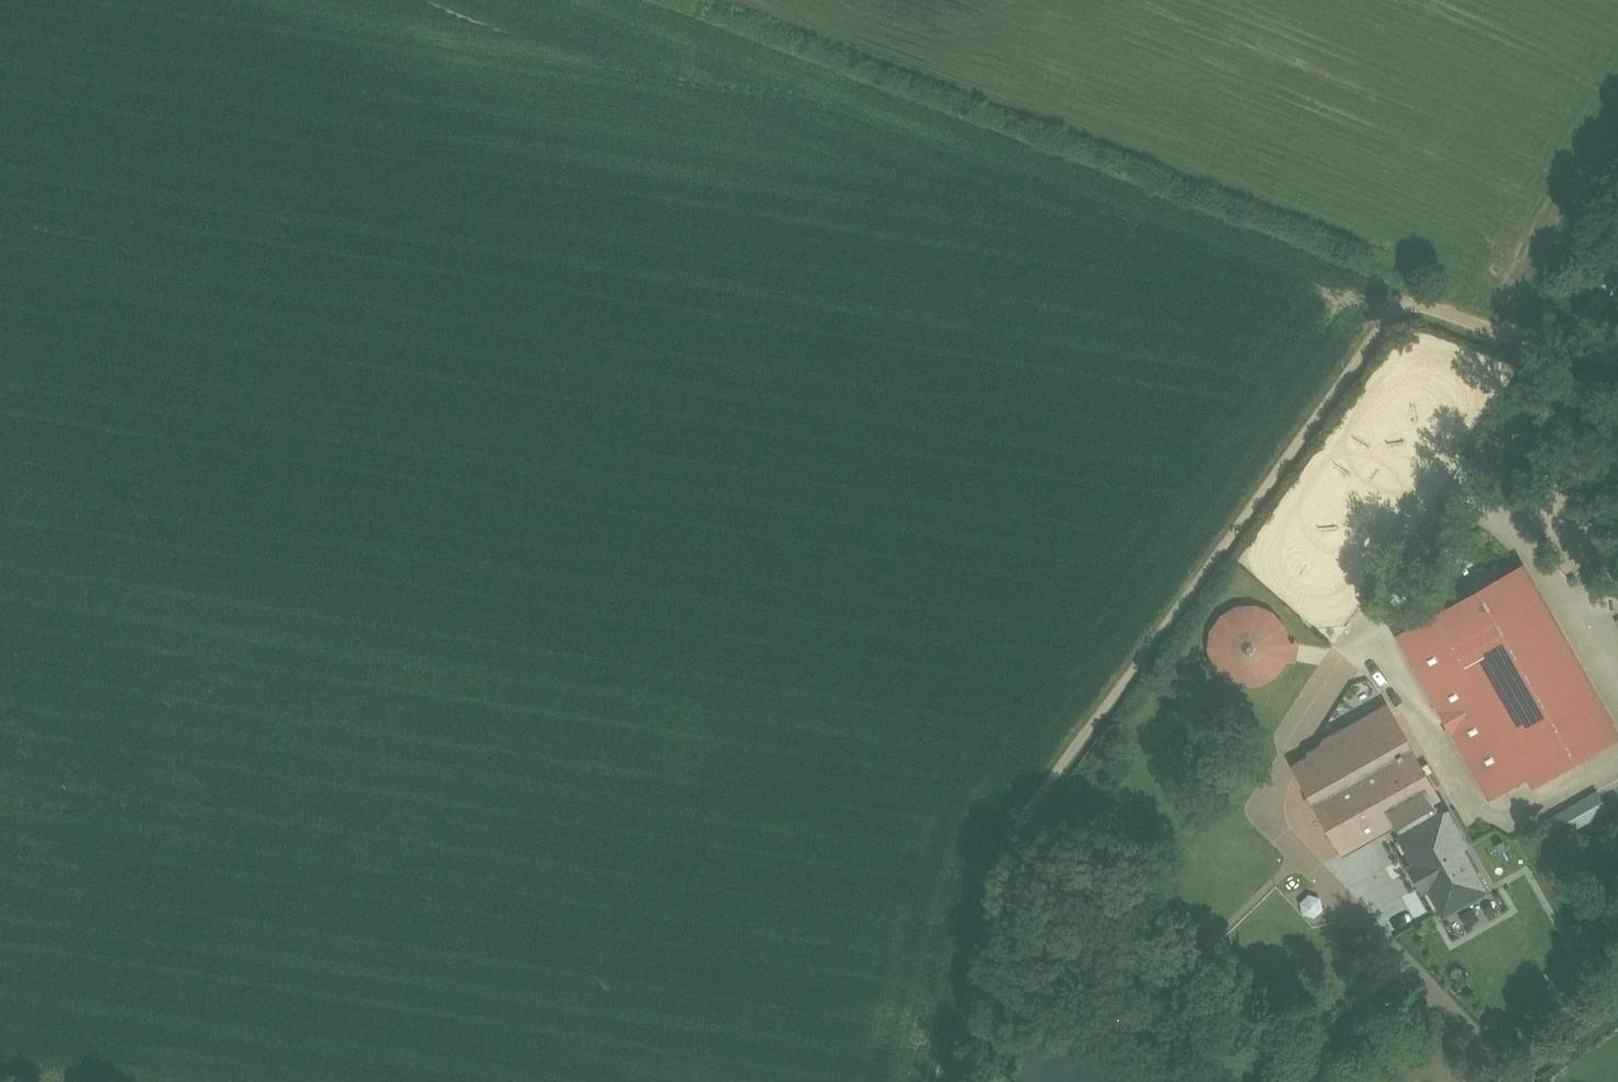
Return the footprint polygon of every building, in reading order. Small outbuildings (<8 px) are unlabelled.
[(1525,564),(1400,635),(1492,797),(1531,775),(1536,784),(1617,738),(1617,729),(1525,564)] [(1258,604),(1240,606),(1224,614),(1214,629),(1211,647),(1216,664),(1228,677),(1245,684),(1263,683),(1278,674),(1288,660),(1291,641),(1286,624),(1274,611),(1258,604)] [(1318,714),(1329,734),(1383,704),(1372,684),(1318,714)] [(1384,715),(1325,749),(1324,753),(1325,755),(1299,770),(1345,852),(1416,812),(1437,799),(1442,797),(1413,746),(1414,746),(1396,716),(1390,719),(1388,716),(1384,715)] [(1592,790),(1551,820),(1565,838),(1605,808),(1592,790)] [(1456,833),(1437,799),(1416,812),(1435,845),(1420,853),(1449,904),(1454,900),(1484,884),(1490,880),(1461,830),(1456,833)] [(1484,884),(1454,900),(1464,917),(1494,901),(1484,884)] [(1581,920),(1560,933),(1565,941),(1571,937),(1570,935),(1585,926),(1581,920)]
